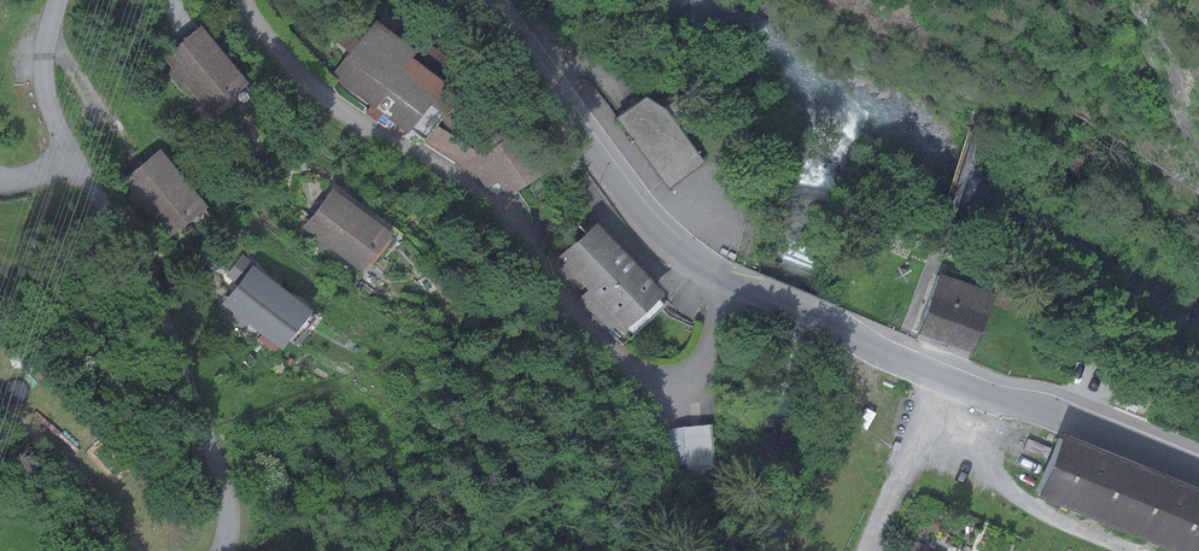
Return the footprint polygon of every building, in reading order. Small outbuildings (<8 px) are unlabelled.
[(351,51),(332,77),(408,133),(431,103),(446,114),(466,97),(412,58),(417,52),(375,21),(360,41),(337,24),(329,35),(351,51)] [(200,25),(163,55),(212,115),(249,85),(200,25)] [(437,126),(426,143),(478,175),(499,203),(550,169),(522,127),(508,135),(471,93),(466,97),(446,114),(475,149),(437,126)] [(646,96),(616,118),(669,190),(706,163),(668,110),(646,96)] [(160,149),(120,181),(167,239),(207,207),(160,149)] [(332,188),(302,227),(363,273),(393,233),(332,188)] [(558,257),(588,289),(578,298),(609,331),(619,322),(626,329),(664,294),(596,222),(558,257)] [(253,265),(223,304),(282,349),(312,311),(253,265)] [(990,293),(936,272),(913,330),(967,351),(990,293)] [(642,432),(653,471),(685,465),(688,488),(716,486),(712,424),(642,432)] [(1034,495),(1123,531),(1148,469),(1060,432),(1034,495)] [(1148,469),(1123,531),(1172,550),(1198,550),(1198,489),(1148,469)]
